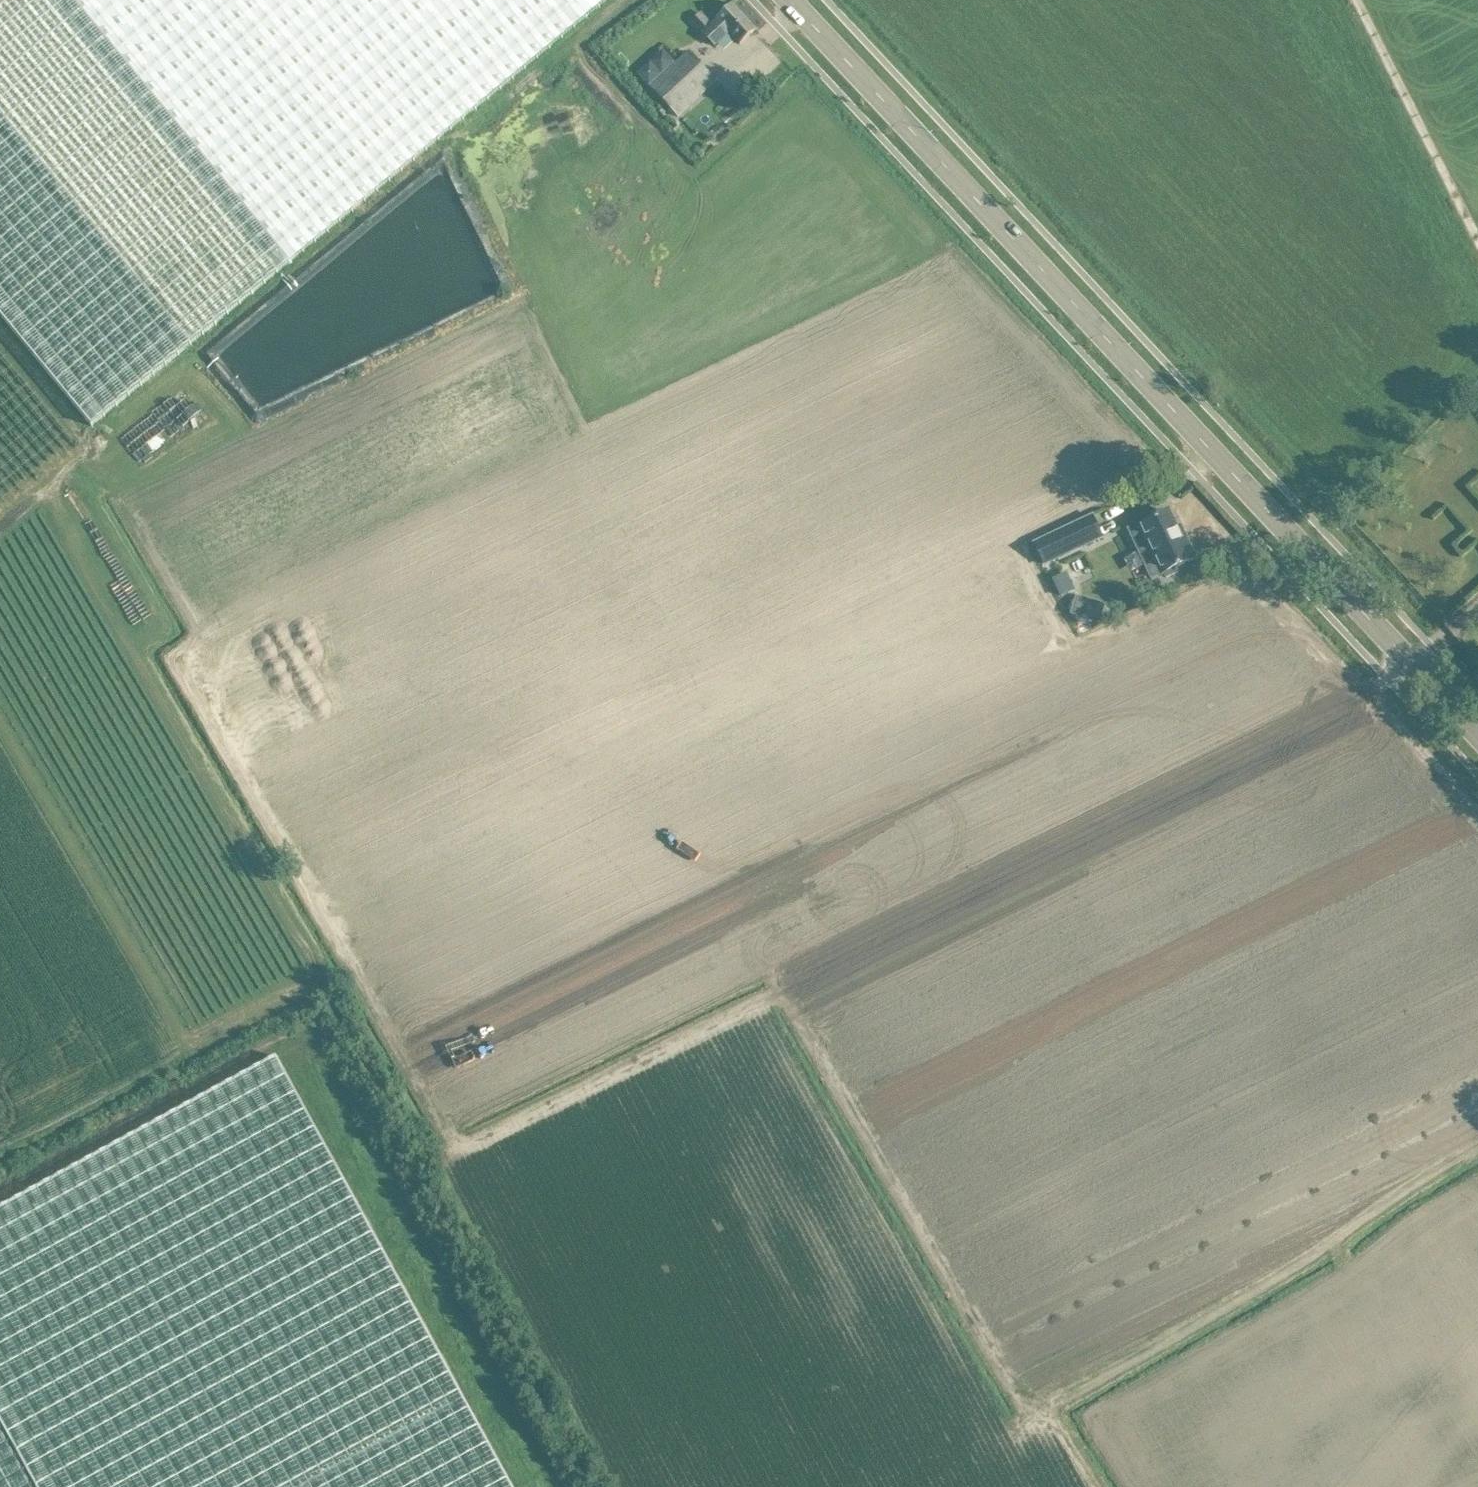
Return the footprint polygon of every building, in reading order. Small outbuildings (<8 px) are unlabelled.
[(92,426),(606,0),(0,0),(0,315),(92,426)] [(715,46),(730,33),(740,44),(756,29),(733,4),(711,24),(701,13),(692,21),(715,46)] [(650,87),(678,116),(716,81),(689,52),(650,87)] [(1177,530),(1168,511),(1151,520),(1148,515),(1136,521),(1138,525),(1130,529),(1152,577),(1161,573),(1162,574),(1164,573),(1166,577),(1179,571),(1176,567),(1195,558),(1186,540),(1183,542),(1182,540),(1182,539),(1181,539),(1177,532),(1178,531),(1178,530),(1177,530)] [(1093,516),(1035,544),(1044,564),(1102,537),(1093,516)] [(1062,596),(1074,590),(1066,574),(1054,580),(1062,596)] [(1074,596),(1069,612),(1099,622),(1103,608),(1101,604),(1074,596)] [(37,1486),(512,1486),(277,1057),(0,1208),(0,1420),(37,1486)] [(0,1429),(0,1486),(32,1486),(0,1429)]
